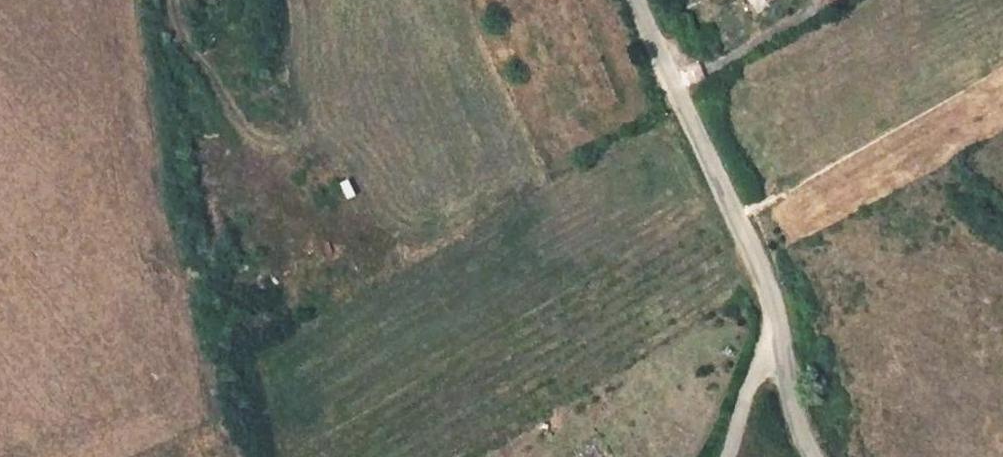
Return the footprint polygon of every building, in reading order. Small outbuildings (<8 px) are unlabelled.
[(192,74),(183,75),(184,85),(194,84),(192,74)]
